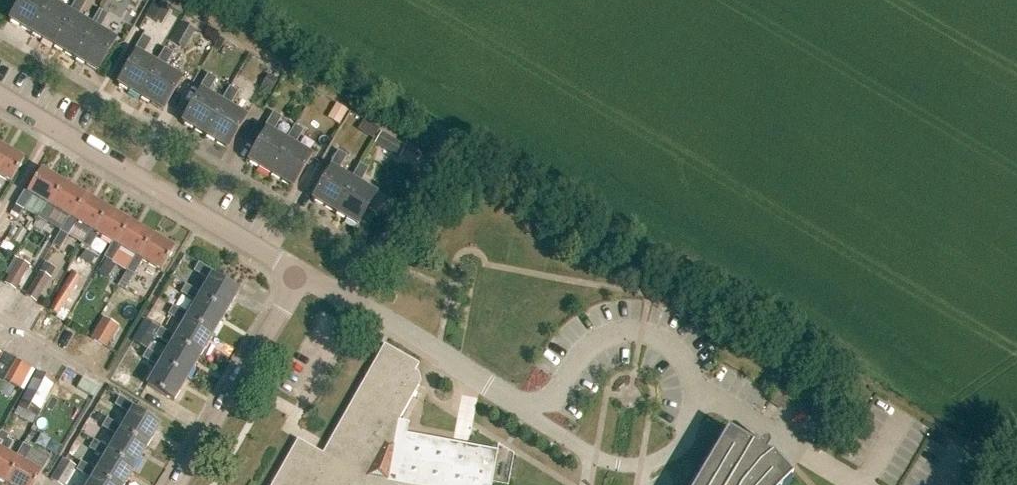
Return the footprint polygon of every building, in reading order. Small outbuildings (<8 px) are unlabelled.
[(8,21),(29,34),(47,2),(45,1),(44,0),(21,0),(8,21)] [(47,2),(29,34),(51,47),(69,15),(67,14),(54,6),(57,0),(46,0),(45,1),(47,2)] [(85,3),(80,0),(75,0),(67,14),(69,15),(51,47),(72,59),(91,27),(89,26),(76,19),(85,3)] [(144,19),(161,28),(171,11),(154,1),(144,19)] [(98,11),(89,26),(91,27),(72,59),(96,73),(115,42),(97,31),(106,16),(98,11)] [(182,23),(171,42),(183,49),(194,30),(182,23)] [(141,57),(150,41),(142,37),(132,52),(135,54),(116,85),(138,98),(157,66),(154,65),(141,57)] [(180,80),(162,70),(172,54),(163,49),(154,65),(157,66),(138,98),(161,111),(180,80)] [(222,105),(219,103),(206,96),(215,80),(207,75),(198,91),(200,92),(182,123),(204,136),(222,105)] [(219,103),(222,105),(204,136),(227,150),(245,118),(228,109),(237,93),(228,88),(219,103)] [(266,130),(247,162),(269,175),(288,143),(285,142),(272,134),(281,119),(272,114),(263,129),(266,130)] [(293,147),(302,132),(294,127),(285,142),(288,143),(269,175),(292,189),(311,157),(293,147)] [(398,159),(405,147),(381,133),(374,144),(398,159)] [(10,184),(24,161),(0,147),(0,148),(0,178),(10,184)] [(353,182),(350,180),(337,172),(346,157),(337,152),(328,167),(330,169),(311,200),(334,213),(353,182)] [(350,180),(353,182),(334,213),(357,227),(376,195),(359,185),(368,170),(359,165),(350,180)] [(23,192),(15,206),(23,211),(31,197),(45,206),(48,207),(62,184),(40,171),(26,194),(23,192)] [(48,207),(45,206),(37,219),(44,223),(52,210),(67,218),(70,220),(83,197),(62,184),(48,207)] [(67,218),(59,232),(66,236),(74,223),(89,231),(92,233),(105,210),(83,197),(70,220),(67,218)] [(89,231),(81,245),(89,250),(97,236),(111,244),(114,246),(128,223),(105,210),(92,233),(89,231)] [(111,244),(103,258),(111,262),(118,249),(133,258),(136,260),(150,236),(128,223),(114,246),(111,244)] [(133,258),(125,271),(134,276),(141,263),(160,274),(174,250),(150,236),(136,260),(133,258)] [(15,292),(30,267),(18,260),(4,285),(15,292)] [(201,294),(199,298),(226,313),(238,291),(211,277),(213,273),(198,264),(192,273),(208,282),(201,294)] [(35,303),(50,279),(38,272),(24,297),(35,303)] [(49,310),(58,315),(80,279),(71,273),(49,310)] [(186,320),(213,335),(226,313),(199,298),(201,294),(185,285),(180,294),(195,303),(188,316),(186,320)] [(172,307),(167,316),(182,324),(175,338),(173,341),(200,356),(213,335),(186,320),(188,316),(172,307)] [(103,318),(90,339),(106,348),(118,327),(103,318)] [(136,340),(149,347),(161,325),(148,318),(136,340)] [(161,362),(188,378),(200,356),(173,341),(175,338),(160,329),(155,337),(170,346),(162,359),(161,362)] [(499,452),(408,435),(410,424),(402,422),(402,420),(422,384),(420,375),(416,373),(420,366),(386,347),(324,455),(299,441),(274,484),(493,484),(499,452)] [(147,350),(142,359),(157,368),(146,386),(174,402),(188,378),(161,362),(162,359),(147,350)] [(16,361),(3,353),(2,356),(0,354),(0,383),(2,384),(4,381),(16,361)] [(31,370),(16,361),(4,381),(20,390),(31,370)] [(37,418),(55,382),(35,372),(17,408),(37,418)] [(114,406),(130,415),(122,428),(120,432),(146,448),(159,426),(132,410),(135,407),(119,397),(114,406)] [(109,450),(107,454),(134,469),(146,448),(120,432),(122,428),(106,419),(101,428),(117,437),(109,450)] [(792,480),(771,457),(769,458),(765,456),(768,452),(769,448),(766,445),(762,444),(759,447),(757,451),(727,433),(696,484),(786,484),(792,480)] [(94,476),(109,484),(124,484),(134,469),(107,454),(109,450),(93,441),(88,450),(104,459),(96,473),(94,476)] [(17,460),(4,484),(6,484),(35,484),(41,474),(22,463),(30,449),(22,445),(14,459),(17,460)] [(4,484),(17,460),(14,459),(0,451),(0,482),(4,484)] [(50,480),(58,484),(65,484),(76,467),(63,460),(50,480)] [(88,484),(109,484),(94,476),(96,473),(80,463),(75,471),(91,481),(88,484)]
